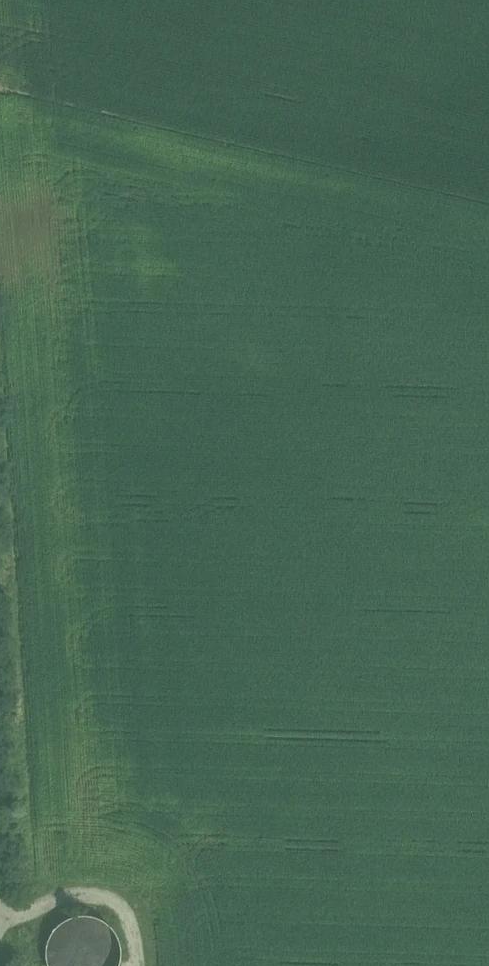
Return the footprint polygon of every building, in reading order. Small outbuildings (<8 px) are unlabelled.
[(62,922),(51,934),(47,945),(47,958),(49,965),(118,965),(121,959),(121,952),(121,944),(118,937),(115,931),(108,923),(98,918),(90,915),(78,915),(69,918),(62,922)]
